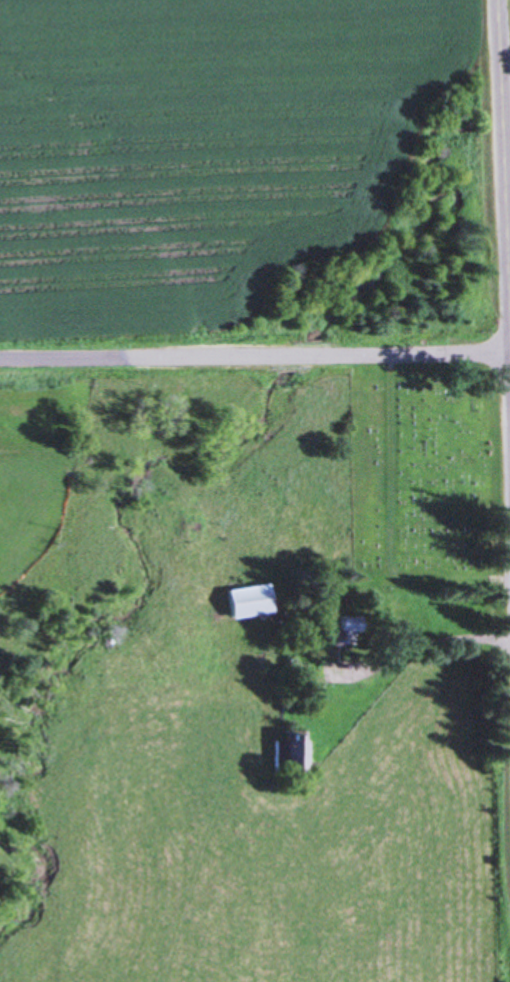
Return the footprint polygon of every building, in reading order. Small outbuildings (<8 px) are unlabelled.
[(224,589),(226,619),(268,616),(266,587),(224,589)] [(356,644),(356,618),(332,618),(332,644),(356,644)] [(287,762),(306,761),(305,720),(283,721),(283,729),(273,729),(274,756),(287,756),(287,762)]
